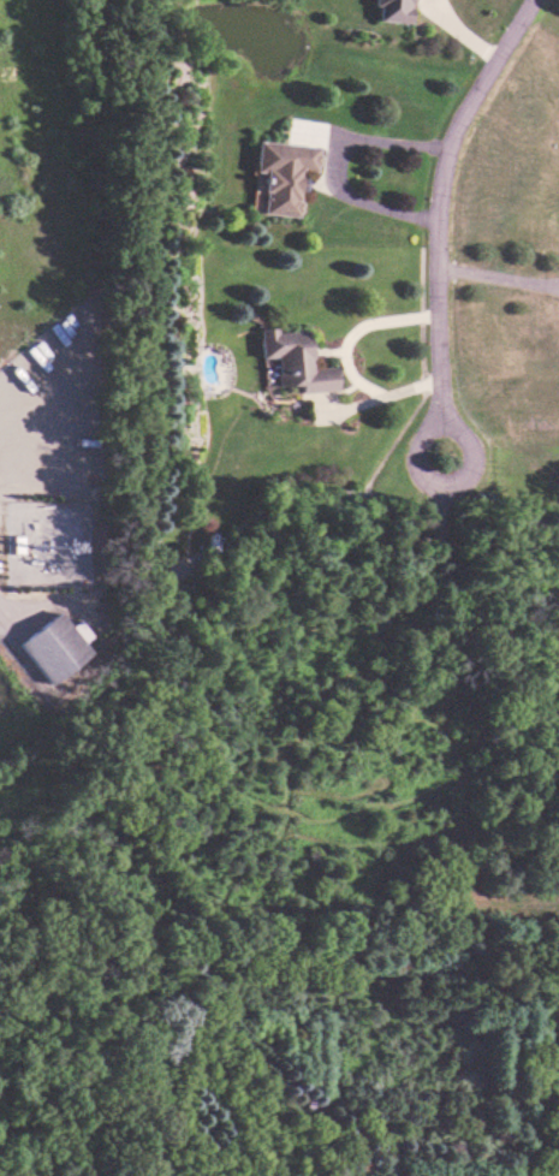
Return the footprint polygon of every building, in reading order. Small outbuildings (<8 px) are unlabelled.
[(409,0),(371,0),(370,5),(376,6),(375,20),(407,23),(409,0)] [(316,145),(255,141),(253,172),(263,173),(260,214),(296,216),(299,170),(314,171),(316,145)] [(334,391),(333,366),(307,368),(306,330),(273,332),(273,328),(257,328),(259,358),(274,357),(275,386),(297,385),(297,392),(334,391)] [(87,653),(78,641),(86,635),(75,619),(65,626),(55,612),(13,641),(43,684),(87,653)]
